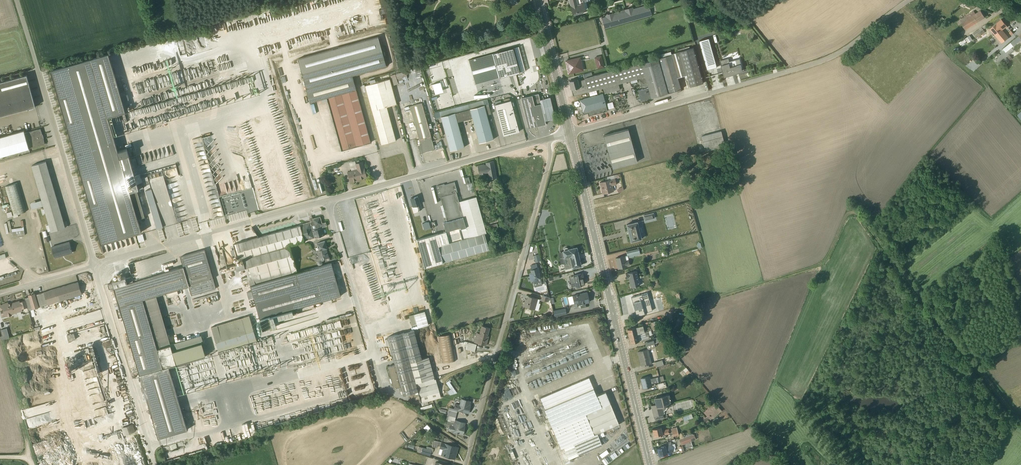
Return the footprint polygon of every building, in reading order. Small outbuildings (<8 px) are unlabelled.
[(572,13),(573,12),(574,15),(583,13),(582,10),(585,9),(583,2),(587,0),(569,0),(572,13)] [(604,28),(651,15),(648,4),(633,8),(633,7),(605,15),(605,16),(601,18),(601,19),(600,19),(601,22),(602,22),(604,28)] [(973,11),(959,20),(965,30),(985,17),(980,10),(975,13),(973,11)] [(989,29),(1001,43),(1008,37),(1002,30),(1007,26),(1001,19),(989,29)] [(972,33),(976,38),(985,33),(983,28),(986,26),(985,24),(981,27),(982,27),(972,33)] [(1005,53),(1020,39),(1020,31),(1017,34),(1018,36),(1002,49),(1005,53)] [(969,35),(959,42),(960,45),(966,41),(968,43),(972,40),(969,35)] [(378,37),(298,59),(310,102),(324,98),(325,105),(328,104),(341,150),(370,142),(352,76),(386,66),(378,37)] [(699,41),(707,69),(717,67),(709,38),(699,41)] [(681,91),(681,89),(678,77),(687,75),(690,86),(704,83),(704,82),(694,47),(671,54),(670,51),(659,54),(656,55),(657,58),(641,62),(651,97),(676,90),(677,92),(681,91)] [(512,48),(469,60),(475,84),(519,72),(512,48)] [(108,54),(50,71),(101,244),(141,232),(137,219),(144,217),(136,190),(143,188),(142,185),(137,186),(136,183),(148,180),(147,175),(141,177),(140,174),(134,176),(126,148),(117,151),(108,117),(125,112),(122,101),(128,100),(127,95),(121,96),(108,54)] [(601,55),(594,57),(597,69),(604,67),(601,55)] [(568,73),(583,70),(580,57),(565,61),(568,73)] [(724,77),(743,72),(741,64),(740,58),(729,61),(728,58),(720,60),(723,72),(724,77)] [(651,97),(641,62),(592,75),(591,72),(583,74),(584,79),(588,92),(603,88),(604,93),(613,91),(620,89),(618,83),(639,78),(642,89),(637,90),(640,100),(644,99),(647,99),(651,97)] [(392,76),(394,82),(409,78),(407,71),(392,76)] [(35,107),(26,75),(0,82),(0,116),(35,107)] [(572,96),(588,92),(584,79),(579,80),(579,78),(569,81),(572,96)] [(370,84),(365,86),(381,145),(396,140),(387,106),(396,104),(389,79),(375,83),(375,79),(369,80),(370,84)] [(398,97),(406,95),(403,86),(396,89),(398,97)] [(545,121),(540,99),(538,94),(521,98),(528,128),(546,124),(545,121)] [(602,94),(579,100),(583,114),(587,113),(588,116),(607,111),(602,94)] [(540,99),(545,121),(555,118),(550,97),(540,99)] [(439,112),(434,113),(435,119),(441,118),(449,151),(464,147),(457,122),(472,118),(479,143),(493,139),(487,115),(491,114),(487,99),(439,112)] [(510,100),(494,105),(502,136),(519,131),(510,100)] [(422,103),(410,106),(420,145),(417,145),(419,154),(434,149),(422,103)] [(243,129),(244,131),(247,130),(244,122),(238,124),(240,130),(243,129)] [(0,137),(0,160),(3,159),(2,156),(45,144),(40,129),(25,133),(24,130),(0,137)] [(603,135),(612,168),(637,162),(628,129),(603,135)] [(701,136),(705,151),(725,146),(720,131),(701,136)] [(211,134),(201,137),(204,148),(207,147),(208,148),(207,145),(213,144),(213,141),(211,134)] [(240,191),(218,197),(204,144),(200,145),(199,142),(195,143),(195,144),(194,144),(214,217),(223,215),(220,203),(224,202),(227,213),(244,209),(240,191)] [(39,192),(53,188),(45,161),(31,166),(39,192)] [(351,170),(347,171),(350,181),(359,178),(359,179),(366,177),(362,161),(355,163),(355,161),(349,162),(351,170)] [(484,164),(477,165),(479,175),(481,175),(481,179),(486,178),(485,174),(487,173),(488,179),(496,177),(493,161),(485,162),(486,165),(484,165),(484,164)] [(600,182),(602,194),(613,191),(612,185),(616,184),(614,178),(617,177),(617,178),(621,177),(620,173),(606,177),(607,180),(600,182)] [(13,215),(18,214),(26,212),(18,182),(5,186),(13,215)] [(446,231),(416,239),(424,268),(443,262),(489,250),(484,233),(486,233),(476,197),(475,197),(459,201),(456,193),(457,192),(454,182),(444,185),(444,184),(436,186),(439,197),(440,197),(447,221),(443,222),(446,231)] [(53,188),(39,192),(41,200),(30,203),(32,209),(43,206),(44,209),(42,209),(44,213),(45,213),(49,225),(50,231),(51,231),(65,227),(63,222),(53,188)] [(149,205),(156,203),(151,189),(145,191),(149,205)] [(411,198),(410,198),(413,206),(411,207),(413,213),(418,212),(418,210),(421,209),(417,196),(414,197),(413,197),(411,198)] [(156,203),(149,205),(157,230),(163,228),(156,203)] [(643,215),(644,221),(654,218),(653,212),(643,215)] [(237,264),(236,264),(219,269),(220,273),(236,268),(236,270),(241,268),(242,270),(246,269),(252,290),(247,292),(249,298),(253,297),(262,329),(269,327),(272,326),(276,325),(275,325),(280,323),(278,319),(280,318),(293,315),(291,309),(340,296),(331,263),(297,273),(289,246),(304,242),(304,241),(327,234),(325,226),(327,226),(326,222),(322,223),(320,216),(312,219),(313,221),(310,221),(299,225),(300,225),(236,243),(240,258),(241,262),(237,264)] [(428,221),(422,223),(424,230),(430,228),(428,221)] [(559,221),(553,222),(555,234),(561,234),(559,221)] [(641,239),(637,221),(626,224),(630,242),(641,239)] [(315,250),(312,250),(313,253),(314,253),(316,259),(315,259),(316,260),(317,261),(316,262),(317,264),(319,266),(321,265),(322,263),(322,261),(323,261),(324,259),(327,261),(329,260),(326,250),(325,250),(325,249),(327,248),(325,241),(316,244),(317,247),(315,248),(316,250),(315,251),(315,250)] [(69,242),(52,247),(55,257),(72,252),(69,242)] [(240,258),(236,243),(233,244),(237,260),(235,260),(236,264),(237,264),(241,262),(240,258)] [(575,267),(580,265),(576,247),(569,249),(567,248),(566,247),(565,247),(564,248),(564,249),(563,250),(562,251),(563,257),(561,257),(563,264),(564,269),(575,267)] [(638,249),(626,251),(627,255),(615,258),(616,259),(617,266),(618,268),(618,269),(630,266),(628,258),(634,257),(633,256),(640,254),(638,249)] [(183,266),(189,286),(191,296),(215,288),(204,250),(180,257),(183,266)] [(536,264),(530,265),(531,269),(530,269),(532,275),(528,276),(529,281),(531,280),(531,282),(538,281),(537,279),(540,278),(536,264)] [(189,286),(183,266),(133,281),(132,276),(126,278),(125,276),(112,280),(112,283),(108,284),(109,288),(114,287),(119,306),(156,295),(165,292),(177,289),(189,286)] [(572,276),(575,286),(584,284),(582,277),(583,277),(582,273),(581,273),(581,270),(575,271),(576,275),(572,276)] [(631,287),(640,285),(636,271),(625,273),(626,278),(628,277),(631,287)] [(25,300),(27,307),(28,310),(82,294),(78,282),(24,298),(25,300)] [(177,289),(165,292),(167,298),(178,295),(177,289)] [(217,292),(192,299),(193,301),(217,294),(217,292)] [(568,297),(569,304),(574,303),(574,304),(577,303),(577,305),(580,304),(581,308),(586,307),(585,303),(589,302),(587,292),(568,297)] [(644,313),(652,310),(647,293),(631,297),(636,316),(644,313)] [(156,295),(119,306),(158,438),(187,430),(168,366),(205,355),(201,341),(202,340),(201,335),(170,344),(156,295)] [(524,302),(522,308),(523,308),(523,306),(538,310),(540,303),(538,303),(539,299),(538,299),(538,298),(528,296),(526,302),(523,301),(524,302)] [(25,300),(20,302),(19,301),(11,303),(8,303),(8,302),(3,304),(3,305),(0,306),(0,309),(2,309),(4,312),(5,312),(6,315),(22,311),(22,309),(27,307),(25,300)] [(424,311),(409,316),(411,325),(416,323),(417,328),(428,325),(424,311)] [(249,316),(211,327),(218,352),(256,340),(249,316)] [(652,330),(663,327),(660,322),(659,319),(656,320),(650,322),(651,324),(650,325),(652,330)] [(656,340),(655,339),(653,339),(653,338),(649,339),(648,335),(646,336),(645,333),(648,333),(647,331),(650,330),(649,327),(645,328),(645,325),(650,322),(642,325),(627,329),(631,343),(642,340),(643,342),(644,342),(645,345),(647,345),(666,339),(665,337),(656,340)] [(476,332),(473,342),(486,345),(488,338),(487,338),(489,328),(481,325),(479,333),(476,332)] [(0,336),(0,338),(1,340),(9,337),(6,328),(0,330),(2,336),(0,336)] [(421,403),(427,401),(440,397),(435,379),(434,379),(434,377),(429,357),(422,359),(414,330),(387,337),(395,365),(388,367),(391,378),(389,379),(390,383),(392,382),(393,388),(400,386),(403,395),(415,392),(416,396),(419,395),(421,403)] [(450,334),(438,336),(443,363),(455,361),(450,334)] [(476,344),(465,341),(466,349),(474,351),(476,344)] [(654,345),(653,343),(646,346),(647,349),(637,352),(641,366),(651,363),(648,350),(655,347),(654,345)] [(664,381),(663,376),(650,379),(649,376),(640,378),(641,383),(642,389),(652,386),(651,384),(664,381)] [(590,378),(540,399),(560,449),(563,448),(565,451),(561,452),(565,462),(568,460),(568,458),(602,445),(597,433),(619,424),(605,392),(597,395),(594,388),(590,378)] [(448,381),(446,383),(449,388),(450,388),(450,389),(447,391),(450,395),(457,393),(448,381)] [(656,405),(651,406),(653,416),(654,416),(654,418),(654,419),(655,419),(656,420),(662,418),(663,418),(663,417),(663,416),(663,414),(664,413),(664,411),(665,410),(666,409),(666,408),(667,407),(667,406),(671,405),(669,397),(670,397),(669,394),(654,398),(656,405)] [(447,415),(455,417),(457,412),(458,412),(458,410),(468,413),(470,405),(469,404),(470,401),(461,399),(459,404),(455,403),(453,408),(449,407),(448,410),(447,415)] [(46,402),(23,408),(25,417),(40,413),(42,412),(42,409),(45,408),(46,411),(48,410),(46,402)] [(455,417),(447,415),(445,424),(449,425),(448,431),(463,434),(465,426),(464,426),(465,423),(455,420),(455,417)] [(414,427),(420,421),(417,418),(411,423),(414,427)] [(132,424),(121,428),(123,435),(134,431),(132,424)] [(660,427),(652,429),(654,436),(658,435),(658,436),(662,435),(670,434),(669,429),(661,430),(661,427),(660,427)] [(696,440),(694,434),(692,435),(692,433),(681,437),(682,438),(679,440),(681,445),(696,440)] [(457,447),(458,445),(449,440),(449,439),(448,439),(448,438),(444,437),(444,438),(443,441),(452,444),(452,445),(434,440),(433,440),(433,441),(432,441),(431,444),(432,444),(432,446),(432,447),(436,448),(437,445),(440,445),(439,448),(440,448),(438,454),(454,458),(458,447),(457,447)] [(657,448),(658,455),(673,451),(670,442),(670,441),(664,443),(665,445),(660,446),(661,447),(657,448)] [(418,446),(417,452),(430,455),(431,453),(432,452),(433,449),(432,448),(432,447),(428,446),(427,447),(426,446),(426,448),(422,447),(418,446)]
